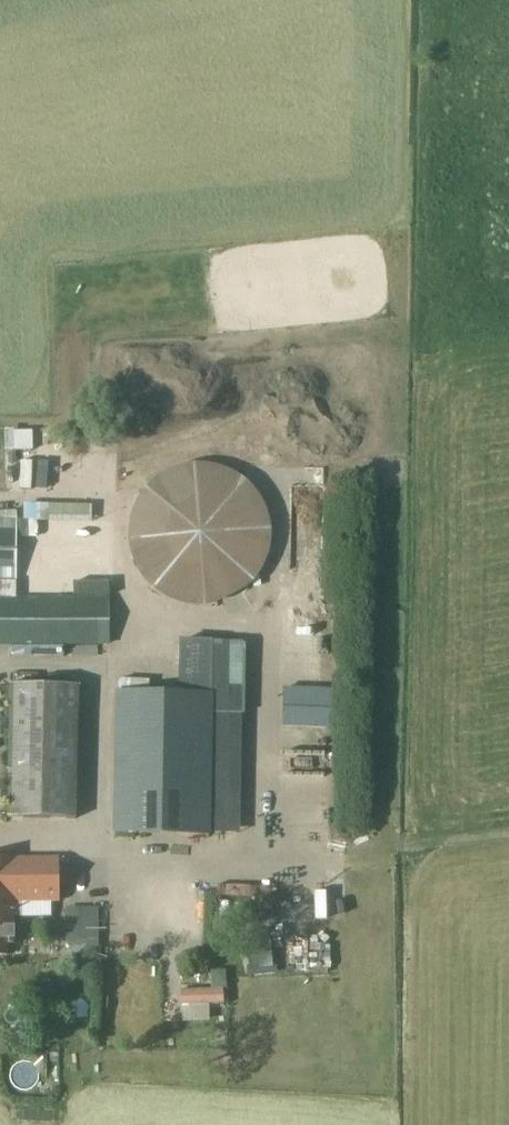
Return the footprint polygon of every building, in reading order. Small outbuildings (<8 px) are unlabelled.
[(14,428),(6,428),(6,450),(33,450),(33,431),(14,431),(14,428)] [(199,603),(213,602),(226,598),(237,592),(248,583),(256,573),(263,561),(267,549),(269,535),(268,522),(264,509),(259,497),(251,486),(241,477),(230,470),(217,466),(204,463),(191,463),(178,466),(165,471),(154,479),(145,488),(137,499),(132,511),(129,524),(128,538),(130,551),(135,563),(142,575),(151,585),(161,593),(173,599),(186,602),(199,603)] [(14,583),(14,524),(0,524),(0,583),(14,583)] [(27,525),(26,555),(94,555),(94,538),(84,538),(84,525),(27,525)] [(28,556),(27,566),(48,568),(49,558),(28,556)] [(54,556),(54,567),(74,568),(74,557),(54,556)] [(110,642),(110,597),(0,597),(0,642),(110,642)] [(179,698),(117,699),(116,832),(209,832),(240,831),(235,646),(210,647),(179,647),(179,698)] [(15,672),(14,661),(0,662),(0,672),(15,672)] [(12,693),(10,816),(74,817),(76,694),(76,686),(12,685),(12,693)] [(7,955),(7,939),(13,939),(13,902),(59,901),(59,857),(13,858),(13,857),(0,857),(0,955),(7,955)] [(283,939),(283,924),(254,925),(254,939),(283,939)] [(271,943),(247,945),(251,968),(274,966),(271,943)] [(224,988),(181,990),(182,1005),(224,1003),(224,988)]
